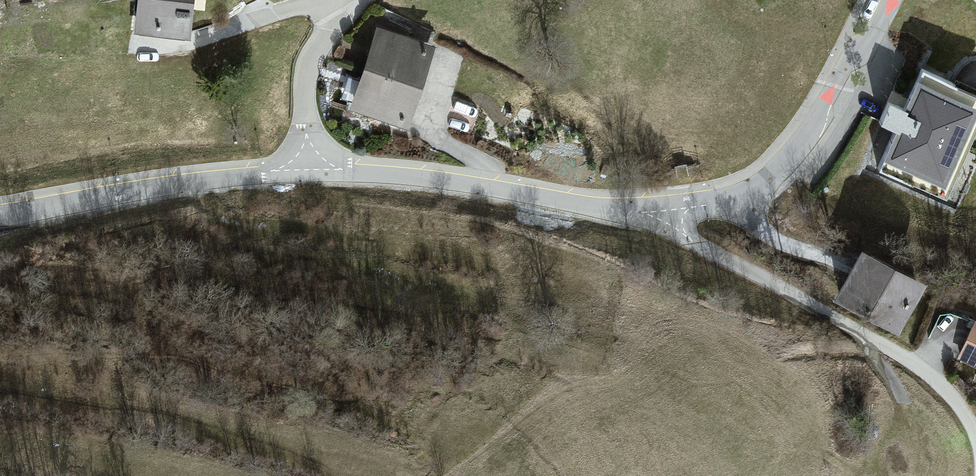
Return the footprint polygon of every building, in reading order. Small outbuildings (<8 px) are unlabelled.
[(136,39),(192,45),(195,0),(137,0),(136,39)] [(379,28),(351,105),(410,135),(441,50),(379,28)] [(924,75),(907,114),(889,106),(880,127),(895,134),(878,172),(943,200),(975,125),(975,98),(924,75)] [(865,255),(834,301),(900,335),(928,286),(865,255)] [(966,329),(971,314),(943,305),(933,335),(954,342),(960,327),(966,329)] [(957,358),(975,364),(975,324),(957,358)]
